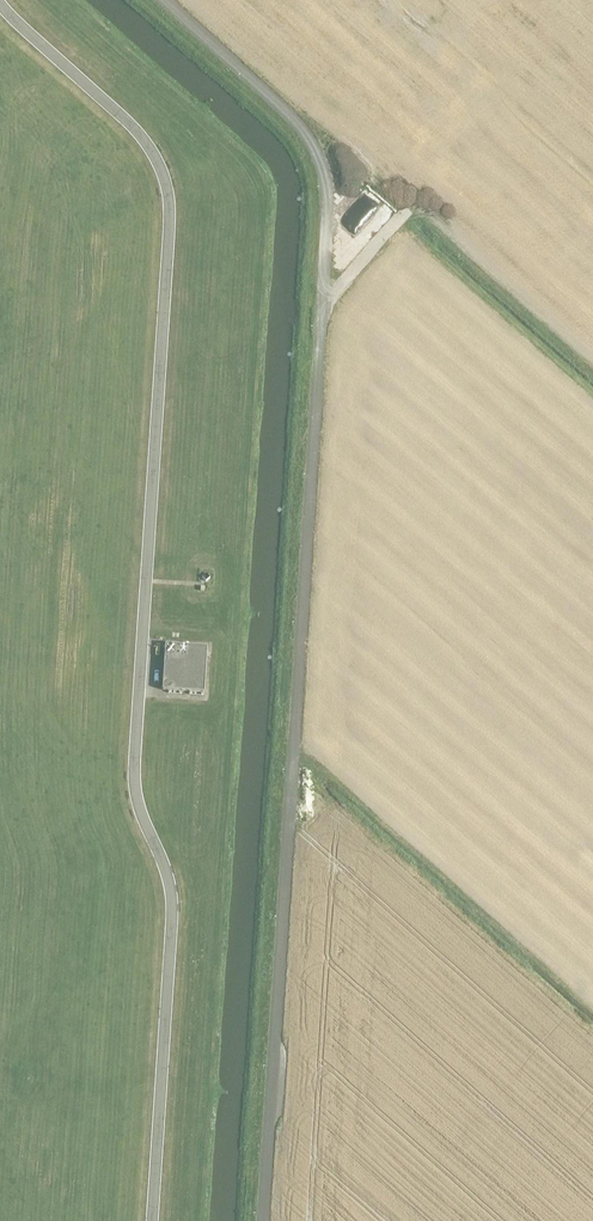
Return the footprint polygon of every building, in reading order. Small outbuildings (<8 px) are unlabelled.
[(207,647),(166,644),(163,690),(204,692),(207,647)]
